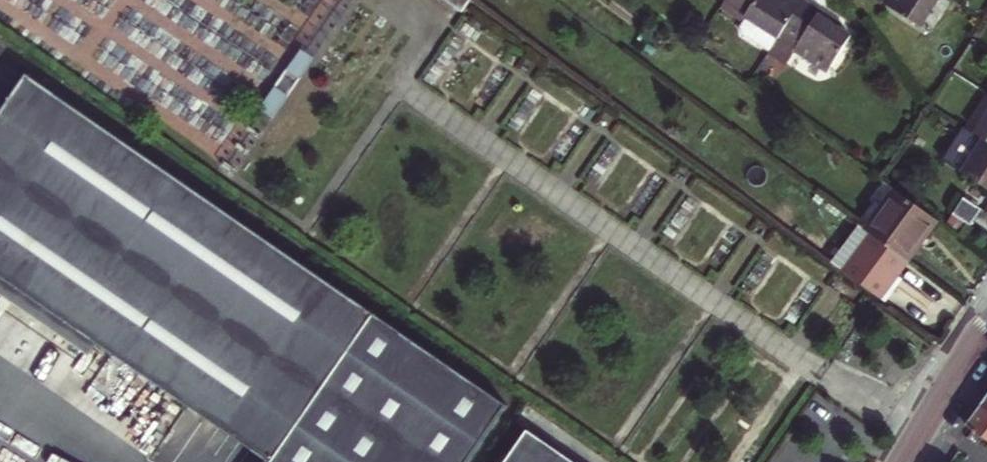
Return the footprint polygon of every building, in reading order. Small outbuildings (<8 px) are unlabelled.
[(722,3),(717,12),(755,37),(761,28),(778,39),(801,3),(796,0),(724,0),(722,3)] [(801,3),(778,39),(828,71),(851,36),(834,25),(837,20),(805,0),(803,0),(801,3)] [(885,5),(920,28),(939,0),(888,0),(885,5)] [(26,75),(0,112),(0,297),(87,357),(95,346),(262,461),(467,461),(504,409),(26,75)] [(972,133),(981,138),(986,142),(986,109),(972,133)] [(971,132),(949,165),(986,190),(986,142),(981,138),(972,133),(971,132)] [(883,184),(853,226),(862,233),(893,192),(883,184)] [(906,265),(936,224),(893,192),(862,233),(868,237),(906,265)] [(966,201),(955,218),(968,227),(979,210),(966,201)] [(895,280),(906,265),(868,237),(841,275),(878,303),(895,280)] [(900,284),(895,280),(878,303),(883,307),(900,284)] [(984,405),(977,415),(970,426),(973,428),(986,439),(986,407),(984,405)] [(524,431),(501,461),(565,461),(524,431)]
